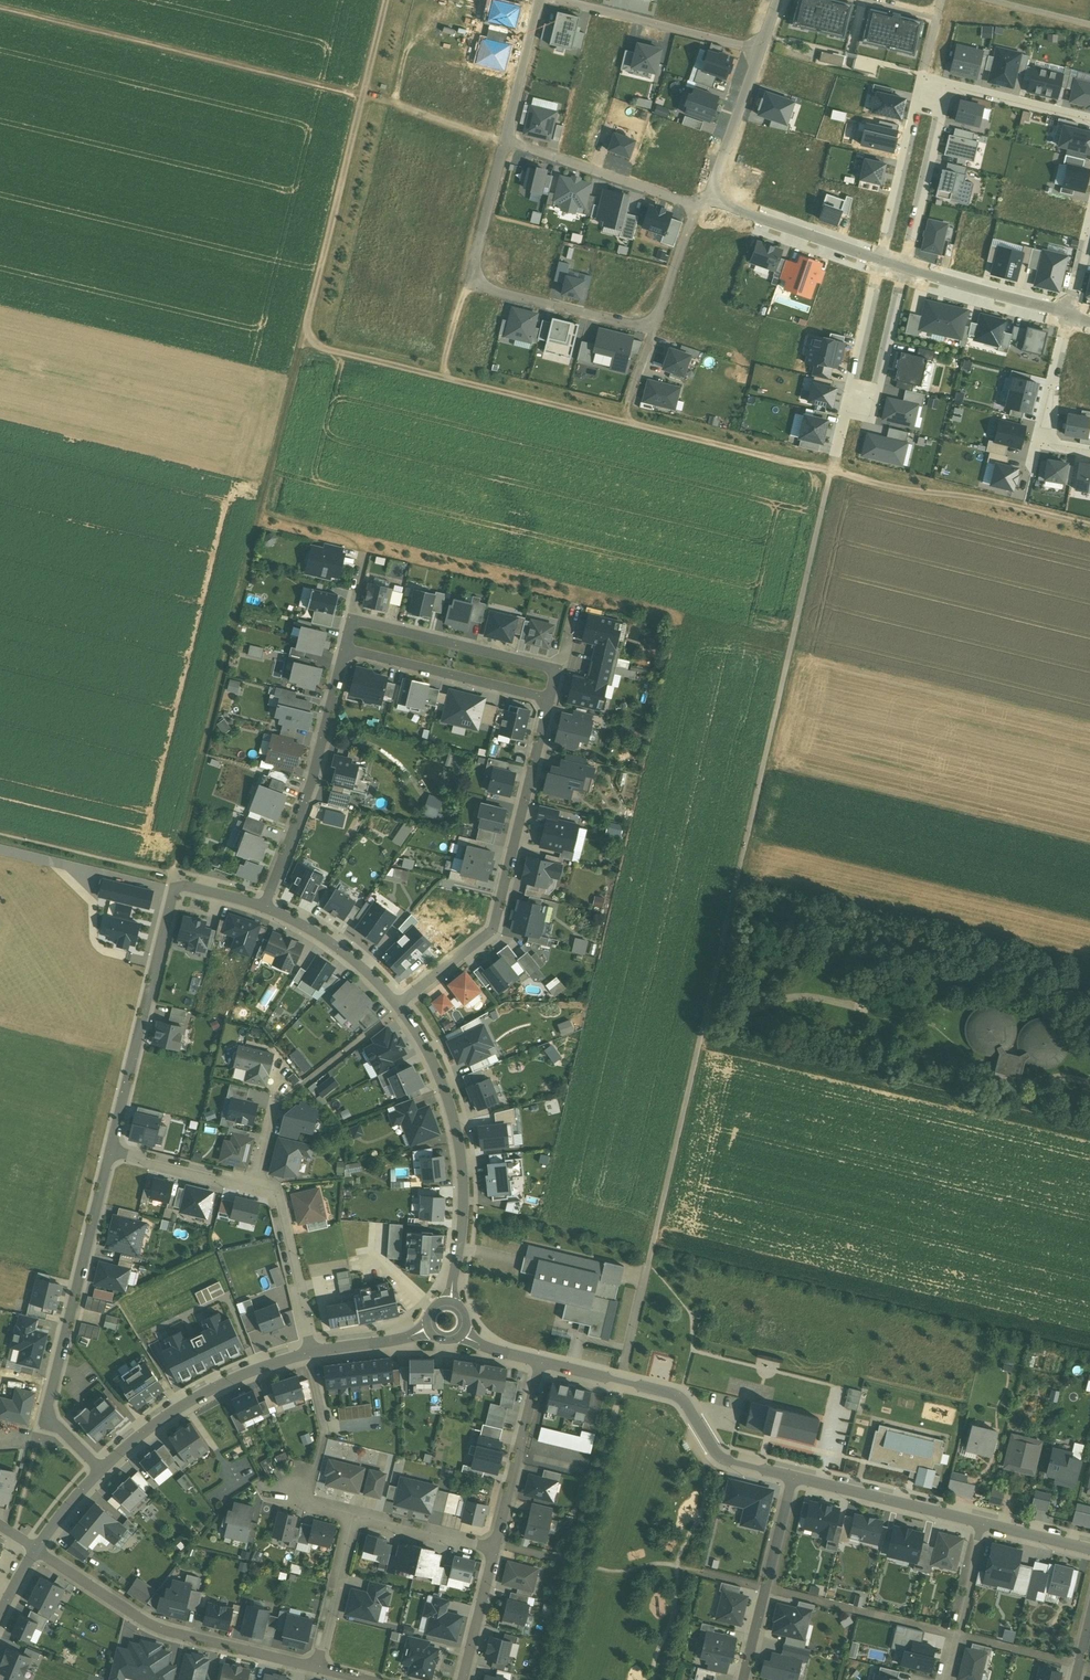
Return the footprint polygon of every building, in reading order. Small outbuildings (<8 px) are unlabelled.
[(836,0),(797,0),(791,27),(844,39),(853,4),(836,0)] [(510,26),(514,27),(519,8),(490,1),(487,13),(491,14),(489,20),(490,21),(510,26)] [(870,9),(862,43),(914,56),(922,22),(870,9)] [(550,42),(550,45),(572,51),(572,48),(576,32),(580,18),(557,12),(554,27),(550,42)] [(488,29),(507,34),(510,26),(490,21),(488,29)] [(541,40),(550,42),(554,27),(544,24),(541,40)] [(980,37),(992,37),(992,26),(981,26),(980,37)] [(507,34),(488,29),(485,40),(505,45),(507,34)] [(586,34),(576,32),(572,48),(582,51),(586,34)] [(477,63),(504,70),(510,46),(505,45),(485,40),(483,40),(477,63)] [(704,63),(702,71),(717,76),(725,79),(728,72),(729,73),(731,65),(730,65),(732,59),(720,55),(723,47),(711,44),(704,63)] [(662,51),(638,45),(635,55),(632,67),(634,68),(656,73),(662,51)] [(956,47),(951,73),(976,79),(979,68),(981,57),(970,54),(970,50),(956,47)] [(983,49),(979,68),(985,69),(988,56),(990,51),(983,49)] [(989,83),(1012,88),(1016,72),(1018,61),(1007,59),(1009,52),(997,49),(995,58),(988,56),(985,70),(991,72),(989,83)] [(819,61),(841,66),(843,56),(822,51),(819,61)] [(635,55),(627,53),(622,71),(633,74),(634,68),(632,67),(635,55)] [(1018,61),(1016,72),(1024,74),(1029,56),(1020,54),(1018,61)] [(1027,92),(1042,95),(1048,71),(1033,68),(1027,92)] [(1063,75),(1060,88),(1066,89),(1069,73),(1070,70),(1064,68),(1063,75)] [(712,88),(717,76),(702,71),(698,69),(694,82),(709,87),(712,88)] [(1042,95),(1057,99),(1060,88),(1063,75),(1048,71),(1042,95)] [(1089,84),(1089,75),(1077,72),(1076,75),(1075,80),(1089,84)] [(1069,73),(1066,89),(1073,91),(1075,80),(1076,75),(1069,73)] [(686,86),(694,89),(707,93),(709,87),(694,82),(688,80),(686,86)] [(1075,80),(1073,91),(1070,102),(1089,107),(1089,84),(1075,80)] [(874,85),(872,92),(877,93),(891,96),(893,89),(874,85)] [(685,113),(709,121),(711,114),(713,115),(716,105),(715,104),(717,97),(707,93),(694,89),(692,97),(688,96),(685,105),(688,106),(685,113)] [(771,119),(786,125),(786,124),(794,103),(766,93),(763,101),(762,100),(759,109),(760,110),(758,115),(771,119)] [(891,96),(877,93),(873,112),(900,119),(905,100),(891,96)] [(649,108),(651,100),(637,97),(635,105),(649,108)] [(972,98),(970,105),(984,108),(989,109),(991,103),(972,98)] [(970,105),(960,102),(955,121),(979,127),(984,108),(970,105)] [(520,124),(526,125),(531,106),(525,105),(520,124)] [(654,105),(652,113),(664,116),(666,108),(654,105)] [(556,113),(531,106),(526,125),(524,134),(549,140),(556,113)] [(831,119),(843,122),(846,113),(833,110),(831,119)] [(686,117),(683,126),(701,132),(704,123),(686,117)] [(771,119),(769,128),(788,132),(790,125),(786,124),(786,125),(771,119)] [(1057,125),(1076,130),(1078,123),(1058,119),(1057,125)] [(898,126),(879,121),(878,127),(897,132),(898,126)] [(895,139),(897,132),(878,127),(866,124),(861,145),(892,152),(896,139),(895,139)] [(553,140),(559,142),(563,127),(557,125),(553,140)] [(1086,153),(1089,154),(1089,133),(1076,130),(1057,125),(1054,135),(1061,136),(1058,147),(1067,149),(1086,153)] [(955,129),(953,136),(972,141),(974,134),(955,129)] [(614,134),(609,150),(608,150),(629,158),(635,142),(614,134)] [(949,135),(944,155),(966,161),(968,154),(975,156),(978,143),(972,141),(953,136),(949,135)] [(1067,149),(1065,156),(1085,160),(1086,153),(1067,149)] [(1083,169),(1085,160),(1065,156),(1063,165),(1068,166),(1083,169)] [(865,160),(860,180),(879,185),(880,185),(885,165),(865,160)] [(948,164),(946,171),(965,175),(966,168),(948,164)] [(1083,169),(1068,166),(1063,187),(1074,190),(1084,192),(1089,171),(1083,169)] [(530,167),(525,188),(531,189),(531,192),(540,194),(544,176),(546,171),(530,167)] [(943,170),(936,197),(970,205),(975,183),(966,181),(967,176),(946,171),(943,170)] [(552,178),(544,176),(540,194),(548,196),(552,178)] [(571,179),(561,177),(556,194),(555,200),(563,202),(562,209),(576,212),(578,205),(585,207),(587,196),(590,183),(580,181),(580,178),(571,176),(571,179)] [(860,180),(858,187),(877,192),(879,185),(860,180)] [(1074,190),(1063,187),(1061,187),(1060,193),(1072,196),(1074,190)] [(628,197),(604,191),(600,207),(597,220),(603,221),(602,224),(621,229),(628,197)] [(553,206),(556,194),(550,193),(549,192),(546,204),(553,206)] [(845,201),(826,194),(822,206),(823,207),(819,219),(838,226),(842,214),(841,213),(845,201)] [(595,197),(587,196),(584,214),(591,215),(595,197)] [(852,198),(846,196),(845,201),(841,213),(842,214),(848,216),(852,198)] [(597,220),(600,207),(593,205),(590,218),(597,220)] [(643,227),(664,234),(670,218),(671,214),(650,207),(643,227)] [(531,223),(539,225),(541,214),(533,212),(531,223)] [(625,215),(619,238),(633,241),(638,218),(625,215)] [(682,223),(670,218),(664,234),(661,243),(673,248),(682,223)] [(947,225),(929,221),(922,250),(940,255),(947,225)] [(572,233),(571,240),(580,243),(582,236),(572,233)] [(751,262),(775,271),(780,258),(782,251),(758,243),(751,262)] [(954,244),(947,243),(944,255),(951,256),(954,244)] [(619,246),(617,252),(626,254),(628,248),(619,246)] [(987,262),(995,264),(999,248),(991,246),(987,262)] [(1023,254),(1021,263),(1028,265),(1032,249),(1024,247),(1023,254)] [(995,264),(992,275),(1016,281),(1021,263),(1023,254),(999,248),(995,264)] [(1038,271),(1043,251),(1032,249),(1028,268),(1038,271)] [(659,250),(656,258),(666,262),(668,256),(665,255),(666,253),(659,250)] [(1038,271),(1035,285),(1058,291),(1067,257),(1043,251),(1038,271)] [(786,260),(780,258),(775,271),(771,284),(777,286),(779,279),(786,260)] [(821,265),(803,259),(801,265),(794,284),(792,291),(809,297),(821,265)] [(794,284),(801,265),(786,260),(779,279),(794,284)] [(559,262),(554,281),(565,284),(567,275),(570,265),(559,262)] [(565,284),(562,294),(580,298),(582,288),(584,280),(567,275),(565,284)] [(584,280),(582,288),(589,290),(592,277),(585,275),(584,280)] [(920,330),(945,335),(951,307),(926,302),(923,317),(920,330)] [(967,310),(951,307),(945,335),(960,339),(963,326),(967,310)] [(533,327),(537,315),(512,309),(509,321),(505,337),(507,337),(530,343),(533,327)] [(920,330),(923,317),(909,314),(905,334),(918,337),(920,330)] [(1006,321),(981,315),(978,324),(975,337),(974,340),(999,347),(1000,347),(1003,332),(1006,321)] [(543,353),(571,359),(579,326),(552,319),(551,323),(546,341),(543,353)] [(505,337),(509,321),(503,320),(499,335),(505,337)] [(546,341),(551,323),(542,320),(540,329),(538,339),(546,341)] [(975,337),(978,324),(971,323),(968,335),(975,337)] [(970,327),(963,326),(960,339),(959,347),(965,348),(970,327)] [(540,329),(533,327),(530,343),(536,345),(540,329)] [(1022,350),(1027,331),(1014,327),(1012,335),(1010,341),(1017,342),(1015,348),(1022,350)] [(1022,351),(1041,356),(1047,332),(1046,331),(1028,327),(1027,331),(1022,350),(1022,351)] [(634,338),(598,330),(595,345),(593,352),(596,353),(593,363),(610,367),(609,369),(625,373),(630,353),(633,340),(634,338)] [(1012,335),(1003,332),(1000,347),(999,347),(998,351),(1007,354),(1010,341),(1012,335)] [(829,340),(843,343),(844,337),(830,334),(829,340)] [(839,363),(844,344),(843,343),(829,340),(812,336),(812,337),(806,335),(801,354),(808,355),(806,364),(815,366),(816,366),(817,363),(832,367),(834,367),(835,362),(839,363)] [(633,340),(630,353),(638,355),(643,342),(633,340)] [(593,352),(595,345),(582,342),(577,361),(593,365),(593,363),(596,353),(593,352)] [(682,346),(679,353),(690,357),(698,360),(701,352),(682,346)] [(920,349),(918,357),(927,359),(933,361),(935,352),(920,349)] [(683,376),(690,357),(679,353),(671,350),(664,369),(671,371),(683,376)] [(898,369),(895,381),(897,381),(913,385),(920,387),(927,359),(918,357),(902,353),(900,361),(898,360),(896,368),(898,369)] [(812,376),(814,376),(829,380),(832,367),(817,363),(816,366),(815,366),(812,376)] [(683,376),(671,371),(669,377),(681,382),(683,376)] [(1013,378),(1030,382),(1031,376),(1012,371),(1010,377),(1013,378)] [(833,381),(829,380),(814,376),(812,384),(832,388),(833,381)] [(1013,378),(1009,393),(1034,399),(1037,384),(1030,382),(1013,378)] [(680,389),(648,381),(643,401),(653,404),(675,409),(680,389)] [(913,385),(897,381),(895,388),(906,390),(911,392),(913,385)] [(812,384),(808,402),(831,407),(835,389),(832,388),(812,384)] [(906,390),(903,402),(918,406),(922,407),(924,395),(911,392),(906,390)] [(1030,413),(1034,399),(1009,393),(1006,407),(1011,409),(1023,411),(1030,413)] [(929,397),(926,406),(935,408),(937,399),(929,397)] [(888,399),(883,420),(920,428),(922,418),(915,416),(918,406),(903,402),(888,399)] [(651,411),(653,404),(643,401),(641,401),(640,408),(651,411)] [(953,407),(950,419),(959,421),(962,410),(953,407)] [(1022,418),(1023,411),(1011,409),(1010,415),(1022,418)] [(814,410),(813,418),(825,420),(827,413),(814,410)] [(1081,417),(1089,419),(1089,412),(1082,410),(1081,417)] [(1067,415),(1064,434),(1080,437),(1087,438),(1089,419),(1081,417),(1067,415)] [(822,443),(827,421),(825,420),(813,418),(804,416),(799,438),(801,439),(820,443),(822,443)] [(1000,421),(994,442),(1008,446),(1020,449),(1025,427),(1000,421)] [(889,428),(886,439),(905,443),(908,433),(889,428)] [(886,439),(867,434),(862,456),(907,467),(912,445),(905,443),(886,439)] [(1080,437),(1079,444),(1089,446),(1089,439),(1087,438),(1080,437)] [(818,452),(820,443),(801,439),(799,447),(818,452)] [(1005,456),(1008,446),(994,442),(988,441),(986,451),(989,452),(1005,456)] [(1005,456),(989,452),(987,462),(996,465),(996,464),(1006,466),(1009,457),(1005,456)] [(1044,481),(1045,480),(1048,462),(1041,461),(1038,480),(1044,481)] [(1067,464),(1048,461),(1048,462),(1045,480),(1064,483),(1067,465),(1067,464)] [(1081,463),(1076,490),(1089,492),(1089,465),(1081,463)] [(996,464),(996,465),(991,485),(1012,490),(1014,483),(1015,484),(1017,476),(1016,476),(1017,469),(1006,466),(996,464)] [(1073,466),(1067,465),(1064,483),(1063,485),(1070,486),(1073,466)] [(275,534),(262,534),(262,544),(275,543),(275,534)] [(343,548),(325,543),(323,551),(342,555),(343,548)] [(323,551),(314,549),(309,569),(319,571),(318,576),(328,578),(329,573),(337,575),(342,555),(323,551)] [(391,589),(370,584),(364,606),(385,611),(387,603),(390,591),(391,589)] [(339,596),(312,589),(307,608),(315,610),(334,615),(339,596)] [(435,594),(414,589),(408,612),(416,614),(415,615),(423,617),(423,616),(430,618),(431,611),(435,595),(435,594)] [(403,594),(390,591),(387,603),(400,606),(403,594)] [(435,595),(431,611),(441,613),(446,594),(436,592),(435,594),(435,595)] [(473,604),(454,600),(452,606),(450,606),(445,623),(453,625),(452,627),(457,628),(457,629),(466,631),(473,604)] [(479,606),(473,604),(469,620),(481,623),(485,605),(479,603),(479,606)] [(334,615),(315,610),(311,623),(331,627),(334,615)] [(516,618),(491,612),(485,635),(511,642),(513,633),(517,618),(516,618)] [(618,622),(589,615),(583,641),(597,644),(615,648),(619,632),(615,631),(618,622)] [(525,618),(517,616),(516,618),(517,618),(513,633),(521,635),(524,620),(525,618)] [(302,627),(311,629),(312,623),(298,620),(296,626),(302,627)] [(531,622),(524,620),(521,635),(520,639),(527,641),(531,622)] [(553,626),(532,621),(531,622),(527,641),(526,642),(548,647),(553,626)] [(311,629),(302,627),(299,638),(329,645),(329,643),(324,641),(326,633),(311,629)] [(329,645),(299,638),(296,649),(305,651),(321,655),(323,647),(328,648),(329,645)] [(615,648),(597,644),(593,661),(616,667),(620,649),(615,648)] [(248,655),(261,658),(264,649),(251,645),(248,655)] [(303,657),(305,651),(296,649),(291,648),(290,654),(296,656),(303,657)] [(294,662),(309,666),(311,659),(303,657),(296,656),(294,662)] [(616,667),(593,661),(588,680),(606,684),(606,685),(611,686),(614,674),(616,667)] [(309,666),(294,662),(290,681),(297,682),(296,685),(314,689),(316,682),(318,683),(319,678),(320,678),(322,669),(309,666)] [(651,671),(631,666),(630,670),(636,672),(650,675),(651,671)] [(630,670),(616,667),(614,674),(634,679),(636,672),(630,670)] [(387,678),(374,675),(372,672),(360,668),(357,678),(354,680),(350,695),(363,698),(365,702),(370,703),(372,702),(373,698),(381,700),(381,699),(386,682),(387,678)] [(588,680),(574,676),(568,702),(604,710),(607,698),(603,697),(606,685),(606,684),(588,680)] [(428,686),(404,680),(398,703),(410,706),(409,710),(419,712),(420,708),(423,709),(424,704),(428,688),(428,686)] [(236,693),(239,683),(230,681),(227,691),(236,693)] [(396,685),(386,682),(381,699),(391,702),(396,685)] [(295,692),(277,688),(275,696),(280,697),(281,695),(294,699),(295,692)] [(439,690),(428,688),(424,704),(436,707),(436,703),(439,693),(439,690)] [(447,705),(443,721),(477,729),(479,723),(483,704),(484,699),(450,691),(449,695),(439,693),(436,703),(447,705)] [(294,699),(281,695),(280,697),(275,717),(281,718),(279,723),(283,724),(296,727),(308,730),(312,714),(308,713),(311,703),(294,699)] [(494,726),(498,709),(499,707),(483,704),(479,723),(494,726)] [(530,710),(509,705),(508,711),(504,710),(500,729),(499,734),(510,737),(510,739),(516,741),(517,739),(523,740),(527,723),(530,724),(531,718),(529,717),(530,710)] [(504,710),(498,709),(494,726),(494,728),(500,729),(504,710)] [(592,715),(574,710),(572,717),(562,714),(555,744),(574,749),(577,747),(579,740),(587,742),(592,721),(591,721),(592,715)] [(222,719),(217,722),(223,732),(228,729),(222,719)] [(296,727),(283,724),(281,731),(294,734),(296,727)] [(622,732),(628,734),(630,727),(623,725),(622,732)] [(294,734),(281,731),(280,737),(279,740),(292,743),(294,734)] [(292,743),(279,740),(280,737),(272,736),(266,761),(275,763),(275,761),(294,765),(296,766),(298,755),(300,756),(303,746),(292,743)] [(362,755),(349,752),(347,759),(351,760),(360,762),(362,755)] [(567,754),(565,761),(585,766),(587,759),(567,754)] [(347,759),(335,756),(332,765),(337,766),(333,783),(334,784),(332,791),(343,794),(345,786),(351,788),(350,791),(366,795),(370,781),(364,780),(367,768),(350,764),(351,760),(347,759)] [(487,759),(485,767),(494,769),(494,768),(505,771),(507,763),(487,759)] [(562,760),(560,768),(552,766),(550,774),(548,773),(543,792),(570,799),(572,788),(581,791),(583,782),(591,784),(592,777),(595,768),(585,766),(565,761),(562,760)] [(294,765),(275,761),(275,763),(273,770),(276,771),(289,774),(291,775),(294,765)] [(494,769),(489,792),(510,796),(515,773),(505,771),(494,768),(494,769)] [(264,775),(250,810),(277,820),(286,796),(282,794),(282,795),(269,790),(276,771),(273,770),(270,770),(268,776),(264,775)] [(289,774),(276,771),(269,790),(282,795),(282,794),(289,774)] [(618,783),(624,785),(627,774),(621,773),(618,783)] [(332,791),(331,791),(328,804),(347,809),(350,796),(343,794),(332,791)] [(430,796),(423,814),(435,819),(442,800),(430,796)] [(506,810),(482,804),(479,816),(482,817),(479,827),(488,829),(495,832),(500,833),(503,822),(506,810)] [(559,810),(540,806),(537,819),(546,821),(555,824),(556,820),(559,810)] [(323,822),(342,827),(346,814),(326,809),(323,822)] [(265,823),(247,816),(242,831),(260,837),(265,823)] [(578,826),(556,820),(555,824),(546,821),(540,846),(561,852),(562,848),(572,851),(572,850),(578,826)] [(402,821),(390,840),(400,846),(411,827),(402,821)] [(608,824),(606,831),(621,834),(623,827),(608,824)] [(493,844),(495,832),(479,827),(476,840),(493,844)] [(242,831),(241,830),(235,846),(240,848),(237,854),(247,858),(246,861),(259,866),(261,861),(262,861),(265,853),(264,852),(266,848),(268,843),(262,841),(263,839),(242,831)] [(467,846),(484,850),(486,843),(460,836),(458,844),(467,846)] [(484,850),(467,846),(464,860),(492,867),(494,860),(491,860),(493,852),(484,850)] [(572,851),(562,848),(561,852),(559,858),(563,859),(572,861),(574,851),(572,850),(572,851)] [(559,858),(547,855),(545,861),(561,865),(563,859),(559,858)] [(545,861),(528,857),(526,866),(525,866),(523,875),(524,875),(522,882),(542,887),(546,887),(549,877),(558,879),(561,865),(545,861)] [(404,859),(402,867),(412,870),(414,861),(404,859)] [(492,867),(464,860),(461,874),(477,878),(486,881),(488,873),(491,874),(492,867)] [(259,866),(246,861),(244,866),(240,864),(236,874),(256,882),(262,867),(259,866)] [(298,876),(302,867),(297,864),(292,873),(298,876)] [(291,891),(311,901),(320,883),(325,874),(315,869),(313,872),(302,867),(298,876),(291,891)] [(409,873),(395,869),(393,877),(407,880),(409,873)] [(476,886),(477,878),(461,874),(450,872),(449,879),(476,886)] [(154,892),(104,880),(99,897),(118,902),(132,905),(149,909),(154,892)] [(318,904),(326,888),(327,887),(320,883),(311,901),(318,904)] [(542,887),(528,883),(525,896),(529,896),(539,899),(542,887)] [(318,904),(323,908),(334,892),(326,888),(318,904)] [(356,902),(336,889),(334,892),(323,908),(343,921),(347,916),(354,905),(356,902)] [(539,899),(529,896),(528,903),(540,906),(542,900),(539,899)] [(595,897),(593,905),(603,908),(605,899),(595,897)] [(528,903),(519,901),(516,912),(514,912),(512,919),(515,919),(512,931),(529,935),(537,937),(538,936),(545,907),(540,906),(528,903)] [(118,902),(114,918),(128,921),(132,905),(118,902)] [(356,918),(362,922),(373,906),(366,902),(361,910),(356,918)] [(357,929),(376,943),(395,917),(376,903),(373,906),(362,922),(357,929)] [(361,910),(354,905),(347,916),(354,921),(356,918),(361,910)] [(255,939),(260,925),(229,914),(227,922),(223,932),(226,933),(240,938),(236,951),(250,956),(255,939)] [(411,915),(398,929),(405,935),(413,927),(414,927),(419,922),(411,915)] [(128,921),(110,917),(107,927),(111,928),(109,939),(118,941),(117,946),(127,948),(128,944),(134,945),(139,923),(128,921)] [(205,922),(184,917),(179,941),(189,943),(188,949),(205,953),(206,949),(210,929),(204,928),(205,922)] [(223,932),(227,922),(220,920),(217,931),(215,939),(223,942),(226,933),(223,932)] [(267,927),(260,925),(255,939),(262,941),(267,927)] [(382,957),(399,974),(417,957),(426,948),(430,944),(414,927),(413,927),(405,935),(382,957)] [(217,931),(210,929),(206,949),(211,950),(215,939),(217,931)] [(302,945),(273,933),(270,941),(265,951),(277,956),(274,964),(290,971),(293,963),(295,964),(302,945)] [(548,938),(538,936),(537,937),(529,935),(527,941),(547,946),(548,938)] [(270,941),(264,938),(262,941),(256,956),(262,959),(265,951),(270,941)] [(572,952),(585,955),(588,941),(575,938),(572,952)] [(501,958),(509,968),(518,962),(520,960),(518,958),(508,945),(497,953),(501,958)] [(426,948),(417,957),(424,964),(434,956),(426,948)] [(526,952),(518,958),(520,960),(518,962),(529,975),(539,968),(530,957),(526,952)] [(536,953),(530,957),(539,968),(544,964),(536,953)] [(332,974),(335,969),(317,957),(307,972),(302,979),(316,988),(318,990),(320,987),(324,980),(327,982),(332,974)] [(485,971),(484,972),(492,982),(500,992),(517,978),(509,968),(501,958),(485,971)] [(484,972),(485,971),(481,965),(473,972),(485,988),(492,982),(484,972)] [(302,979),(307,972),(301,968),(293,981),(299,984),(302,979)] [(480,991),(465,972),(449,985),(464,1004),(480,991)] [(324,980),(320,987),(326,991),(330,987),(339,978),(332,974),(327,982),(324,980)] [(556,975),(544,983),(553,996),(565,988),(556,975)] [(344,984),(339,978),(330,987),(335,993),(344,984)] [(316,988),(302,979),(299,984),(312,993),(316,988)] [(352,986),(347,981),(344,984),(335,993),(333,995),(339,1001),(335,1005),(353,1024),(369,1009),(374,1004),(354,983),(352,986)] [(268,1007),(277,988),(269,984),(260,1003),(268,1007)] [(444,995),(433,1003),(441,1014),(452,1005),(444,995)] [(1019,1056),(1006,1053),(1005,1051),(1012,1044),(1015,1035),(1015,1025),(1011,1015),(1003,1009),(994,1005),(984,1006),(975,1010),(968,1018),(965,1028),(966,1038),(971,1046),(979,1053),(988,1056),(998,1054),(994,1072),(1020,1078),(1024,1061),(1032,1067),(1042,1069),(1052,1067),(1060,1062),(1066,1053),(1068,1043),(1066,1034),(1060,1025),(1051,1020),(1042,1018),(1032,1021),(1024,1027),(1019,1036),(1017,1045),(1020,1055),(1019,1056)] [(186,1010),(171,1007),(170,1013),(185,1016),(186,1010)] [(381,1020),(369,1009),(353,1024),(351,1027),(354,1030),(359,1026),(365,1032),(381,1020)] [(464,1034),(483,1026),(479,1018),(461,1028),(464,1034)] [(184,1028),(158,1022),(157,1029),(158,1029),(155,1043),(153,1042),(153,1043),(178,1049),(183,1030),(184,1028)] [(464,1034),(448,1042),(458,1062),(466,1059),(469,1064),(487,1056),(482,1046),(490,1042),(483,1026),(464,1034)] [(385,1027),(372,1037),(376,1043),(390,1035),(385,1027)] [(376,1043),(365,1049),(366,1050),(367,1049),(372,1059),(371,1060),(376,1069),(390,1061),(405,1053),(394,1033),(390,1035),(376,1043)] [(560,1056),(551,1042),(542,1049),(551,1062),(560,1056)] [(273,1054),(239,1046),(238,1052),(236,1051),(234,1053),(233,1058),(234,1060),(236,1060),(234,1066),(248,1069),(268,1074),(273,1054)] [(310,1066),(296,1049),(290,1054),(303,1071),(310,1066)] [(372,1059),(367,1049),(366,1050),(362,1052),(367,1062),(371,1060),(372,1059)] [(487,1056),(469,1064),(473,1072),(491,1065),(487,1056)] [(390,1061),(376,1069),(379,1075),(394,1067),(390,1061)] [(394,1067),(379,1075),(377,1075),(381,1082),(389,1078),(399,1073),(395,1066),(394,1067)] [(413,1066),(399,1073),(389,1078),(397,1097),(407,1092),(407,1093),(419,1088),(424,1086),(418,1072),(416,1073),(413,1066)] [(268,1074),(248,1069),(245,1080),(266,1085),(268,1074)] [(481,1069),(466,1075),(470,1086),(485,1080),(481,1069)] [(299,1080),(294,1074),(288,1078),(293,1085),(299,1080)] [(331,1078),(317,1089),(323,1096),(336,1085),(331,1078)] [(475,1100),(479,1110),(498,1102),(489,1079),(485,1080),(470,1086),(467,1087),(472,1101),(475,1100)] [(227,1096),(234,1098),(247,1101),(249,1089),(230,1085),(227,1096)] [(419,1088),(407,1093),(410,1100),(412,1099),(422,1095),(419,1088)] [(235,1120),(253,1125),(258,1103),(247,1101),(234,1098),(229,1119),(235,1120)] [(410,1100),(396,1105),(398,1111),(400,1117),(417,1111),(412,1099),(410,1100)] [(284,1115),(282,1126),(296,1130),(312,1134),(318,1111),(311,1110),(312,1104),(300,1102),(299,1106),(296,1105),(284,1115)] [(417,1111),(400,1117),(402,1121),(406,1133),(409,1132),(412,1134),(416,1143),(439,1134),(429,1106),(417,1111)] [(164,1114),(138,1108),(137,1114),(160,1119),(159,1126),(161,1126),(164,1114)] [(495,1113),(496,1125),(513,1124),(515,1124),(514,1108),(495,1113)] [(398,1111),(389,1114),(393,1124),(402,1121),(400,1117),(398,1111)] [(160,1119),(137,1114),(130,1139),(154,1145),(159,1126),(160,1119)] [(233,1128),(235,1120),(229,1119),(222,1117),(220,1125),(233,1128)] [(481,1149),(515,1146),(513,1124),(496,1125),(479,1127),(481,1149)] [(294,1137),(296,1130),(282,1126),(280,1134),(294,1137)] [(359,1126),(351,1129),(354,1137),(362,1134),(359,1126)] [(233,1128),(229,1127),(227,1133),(233,1135),(247,1138),(248,1132),(233,1128)] [(247,1138),(233,1135),(231,1143),(225,1142),(220,1161),(246,1167),(252,1139),(247,1138)] [(280,1138),(271,1174),(295,1180),(301,1156),(312,1159),(315,1146),(280,1138)] [(421,1159),(433,1157),(432,1148),(413,1152),(413,1159),(421,1159)] [(490,1163),(505,1162),(504,1160),(509,1159),(509,1153),(490,1155),(490,1163)] [(433,1157),(421,1159),(423,1181),(445,1179),(442,1157),(433,1157)] [(492,1195),(492,1201),(508,1199),(508,1197),(512,1196),(511,1181),(514,1181),(514,1178),(524,1177),(522,1158),(509,1159),(504,1160),(505,1162),(490,1163),(487,1164),(489,1175),(486,1175),(488,1196),(492,1195)] [(359,1161),(344,1163),(345,1171),(360,1170),(359,1161)] [(173,1183),(155,1179),(151,1198),(168,1202),(170,1195),(173,1183)] [(213,1192),(187,1186),(186,1189),(181,1209),(180,1212),(206,1218),(208,1209),(211,1208),(212,1204),(210,1201),(213,1192)] [(186,1189),(178,1187),(176,1197),(174,1207),(181,1209),(186,1189)] [(150,1191),(144,1189),(141,1202),(147,1204),(150,1191)] [(319,1189),(292,1195),(299,1224),(306,1223),(318,1220),(318,1219),(325,1217),(319,1189)] [(176,1197),(170,1195),(168,1202),(167,1208),(173,1210),(174,1207),(176,1197)] [(444,1198),(422,1196),(420,1219),(428,1219),(443,1220),(444,1198)] [(230,1218),(255,1224),(259,1204),(235,1198),(234,1202),(231,1216),(230,1218)] [(231,1216),(234,1202),(222,1199),(218,1213),(231,1216)] [(507,1203),(505,1210),(518,1213),(521,1201),(507,1203)] [(138,1213),(119,1208),(117,1217),(136,1221),(138,1213)] [(117,1217),(114,1216),(106,1248),(138,1255),(146,1224),(136,1221),(117,1217)] [(318,1220),(306,1223),(308,1232),(328,1227),(325,1217),(318,1219),(318,1220)] [(428,1226),(428,1219),(420,1219),(408,1218),(408,1225),(428,1226)] [(400,1259),(403,1225),(389,1224),(387,1258),(400,1259)] [(442,1246),(442,1235),(411,1233),(410,1247),(408,1247),(407,1257),(410,1257),(409,1272),(430,1273),(430,1272),(439,1272),(439,1263),(441,1263),(441,1257),(443,1257),(443,1246),(442,1246)] [(603,1264),(541,1249),(541,1250),(527,1247),(525,1257),(523,1256),(519,1273),(534,1276),(531,1288),(529,1295),(559,1302),(565,1303),(589,1309),(593,1296),(614,1301),(614,1298),(615,1298),(617,1288),(618,1285),(599,1281),(603,1264)] [(134,1257),(121,1254),(119,1260),(132,1264),(134,1257)] [(132,1264),(119,1260),(118,1267),(130,1270),(131,1270),(132,1264)] [(118,1267),(100,1262),(98,1272),(99,1272),(96,1284),(120,1290),(122,1284),(126,1285),(130,1270),(118,1267)] [(624,1266),(605,1262),(603,1264),(599,1281),(618,1285),(619,1285),(624,1266)] [(270,1270),(277,1288),(286,1285),(279,1267),(270,1270)] [(349,1271),(336,1273),(337,1279),(350,1277),(349,1271)] [(38,1279),(49,1282),(51,1276),(38,1273),(37,1279),(38,1279)] [(350,1277),(337,1279),(338,1286),(352,1283),(350,1277)] [(49,1282),(38,1279),(32,1303),(55,1309),(62,1285),(49,1282)] [(219,1282),(195,1293),(201,1305),(224,1293),(219,1282)] [(352,1283),(338,1286),(340,1293),(353,1290),(352,1283)] [(355,1300),(359,1323),(376,1319),(376,1320),(383,1319),(383,1318),(399,1314),(393,1287),(372,1291),(372,1292),(354,1297),(355,1300)] [(95,1289),(93,1297),(94,1297),(101,1299),(107,1300),(112,1302),(114,1293),(95,1289)] [(93,1297),(88,1296),(85,1309),(91,1310),(94,1297),(93,1297)] [(614,1301),(593,1296),(589,1309),(565,1303),(562,1319),(579,1323),(578,1328),(583,1330),(585,1324),(590,1326),(587,1335),(600,1338),(601,1338),(608,1340),(618,1301),(614,1301)] [(101,1299),(94,1297),(91,1310),(98,1312),(101,1299)] [(107,1300),(101,1299),(98,1312),(104,1313),(107,1300)] [(254,1311),(250,1299),(241,1302),(245,1312),(239,1314),(246,1333),(260,1328),(254,1311)] [(355,1300),(326,1305),(330,1328),(359,1323),(355,1300)] [(54,1315),(55,1309),(32,1303),(30,1302),(26,1315),(39,1318),(46,1320),(48,1313),(54,1315)] [(277,1303),(254,1311),(260,1328),(262,1333),(285,1325),(277,1303)] [(26,1315),(19,1313),(16,1326),(35,1331),(39,1318),(26,1315)] [(173,1345),(162,1351),(178,1381),(183,1378),(182,1375),(189,1372),(190,1375),(198,1371),(197,1368),(203,1365),(205,1368),(216,1362),(215,1359),(222,1356),(223,1359),(231,1355),(230,1352),(236,1349),(238,1352),(244,1349),(229,1318),(223,1321),(219,1313),(206,1319),(210,1327),(201,1332),(201,1333),(191,1338),(191,1337),(185,1339),(181,1331),(169,1337),(173,1345)] [(118,1324),(119,1318),(107,1315),(105,1321),(118,1324)] [(116,1331),(118,1324),(105,1321),(104,1328),(116,1331)] [(88,1324),(81,1323),(78,1336),(85,1337),(88,1324)] [(94,1326),(88,1324),(85,1337),(91,1339),(94,1326)] [(35,1331),(16,1326),(12,1342),(22,1345),(18,1362),(39,1367),(47,1334),(35,1331)] [(100,1328),(94,1326),(91,1339),(97,1340),(100,1328)] [(391,1357),(357,1362),(360,1385),(393,1380),(391,1357)] [(434,1359),(409,1359),(409,1383),(433,1383),(434,1370),(434,1359)] [(507,1369),(453,1359),(449,1382),(467,1386),(466,1390),(485,1394),(486,1389),(503,1392),(505,1380),(507,1369)] [(357,1362),(323,1366),(326,1389),(360,1385),(357,1362)] [(124,1378),(118,1382),(136,1407),(146,1401),(147,1402),(155,1397),(154,1395),(163,1389),(146,1363),(141,1366),(139,1363),(122,1375),(124,1378)] [(34,1368),(21,1365),(20,1371),(33,1375),(34,1368)] [(442,1370),(434,1370),(433,1383),(433,1388),(442,1388),(442,1370)] [(297,1375),(271,1383),(274,1393),(278,1405),(275,1406),(278,1413),(284,1411),(282,1404),(294,1400),(297,1406),(307,1403),(306,1400),(300,1382),(297,1375)] [(308,1379),(300,1382),(306,1400),(312,1398),(308,1379)] [(517,1382),(505,1380),(503,1392),(500,1406),(507,1407),(513,1408),(517,1382)] [(591,1392),(553,1382),(545,1410),(583,1420),(591,1392)] [(849,1388),(844,1408),(857,1411),(862,1391),(849,1388)] [(16,1389),(12,1406),(0,1403),(0,1416),(27,1423),(35,1394),(16,1389)] [(253,1390),(242,1395),(252,1417),(261,1413),(263,1412),(259,1403),(253,1390)] [(274,1393),(264,1396),(265,1400),(269,1408),(275,1406),(278,1405),(274,1393)] [(242,1395),(231,1400),(237,1412),(241,1422),(242,1421),(252,1417),(242,1395)] [(124,1416),(107,1397),(90,1411),(86,1407),(74,1417),(96,1442),(107,1432),(108,1434),(114,1429),(112,1427),(124,1416)] [(265,1400),(259,1403),(263,1412),(261,1413),(262,1416),(270,1413),(269,1408),(265,1400)] [(746,1427),(813,1444),(819,1419),(752,1402),(746,1427)] [(370,1404),(363,1405),(365,1418),(372,1417),(370,1404)] [(489,1404),(486,1425),(503,1428),(507,1407),(500,1406),(489,1404)] [(363,1405),(357,1406),(359,1419),(365,1418),(363,1405)] [(350,1406),(344,1407),(346,1421),(352,1420),(350,1406)] [(357,1406),(350,1406),(352,1420),(359,1419),(357,1406)] [(344,1407),(337,1408),(339,1421),(346,1421),(344,1407)] [(237,1412),(230,1416),(239,1432),(246,1429),(242,1421),(241,1422),(237,1412)] [(191,1422),(169,1437),(179,1453),(187,1463),(209,1448),(191,1422)] [(486,1425),(483,1424),(480,1437),(499,1442),(503,1428),(486,1425)] [(932,1487),(937,1488),(940,1476),(935,1475),(936,1470),(932,1469),(934,1464),(940,1465),(945,1447),(942,1447),(943,1440),(933,1438),(933,1442),(888,1431),(889,1427),(879,1425),(878,1431),(875,1430),(868,1461),(917,1473),(914,1484),(932,1489),(932,1487)] [(997,1431),(972,1425),(966,1450),(991,1456),(997,1431)] [(591,1454),(595,1435),(580,1431),(579,1436),(541,1428),(538,1443),(591,1454)] [(309,1434),(301,1437),(304,1445),(312,1442),(309,1434)] [(480,1437),(479,1437),(472,1467),(497,1473),(498,1468),(502,1452),(499,1451),(501,1442),(499,1442),(480,1437)] [(1027,1442),(1011,1438),(1005,1463),(1021,1467),(1020,1471),(1033,1474),(1041,1442),(1028,1439),(1027,1442)] [(173,1457),(164,1444),(156,1450),(169,1466),(176,1460),(173,1457)] [(155,1449),(150,1452),(149,1451),(144,1455),(145,1456),(139,1461),(153,1478),(169,1466),(156,1450),(155,1449)] [(1072,1453),(1053,1449),(1047,1474),(1056,1476),(1055,1482),(1073,1486),(1074,1486),(1081,1460),(1071,1458),(1072,1453)] [(187,1463),(179,1453),(173,1457),(176,1460),(183,1469),(189,1465),(187,1463)] [(281,1454),(275,1457),(278,1462),(284,1459),(281,1454)] [(364,1468),(332,1461),(331,1466),(327,1468),(327,1471),(329,1475),(326,1484),(358,1492),(364,1468)] [(0,1468),(0,1507),(6,1508),(15,1475),(15,1472),(0,1468)] [(385,1474),(370,1470),(364,1493),(364,1494),(379,1497),(385,1474)] [(561,1474),(544,1470),(542,1478),(555,1481),(555,1482),(558,1483),(561,1474)] [(151,1486),(138,1471),(131,1478),(145,1492),(151,1486)] [(185,1475),(178,1480),(186,1490),(193,1484),(185,1475)] [(542,1478),(529,1475),(527,1484),(531,1485),(530,1488),(528,1489),(527,1495),(550,1500),(555,1482),(555,1481),(542,1478)] [(970,1495),(974,1481),(952,1475),(948,1490),(970,1495)] [(131,1478),(129,1476),(124,1482),(123,1481),(117,1486),(118,1487),(113,1492),(112,1492),(112,1493),(114,1495),(123,1504),(130,1511),(136,1505),(135,1503),(139,1498),(141,1500),(142,1500),(147,1494),(148,1494),(145,1492),(131,1478)] [(409,1484),(400,1482),(399,1487),(396,1500),(395,1504),(430,1513),(431,1509),(436,1489),(437,1486),(410,1480),(409,1484)] [(773,1490),(731,1480),(725,1503),(745,1508),(743,1516),(750,1518),(748,1527),(763,1530),(773,1490)] [(399,1487),(389,1485),(386,1498),(396,1500),(399,1487)] [(1004,1491),(993,1488),(990,1500),(1000,1503),(1004,1491)] [(449,1492),(436,1489),(431,1509),(444,1512),(449,1492)] [(462,1496),(449,1492),(444,1511),(457,1515),(461,1501),(462,1496)] [(1050,1496),(1036,1493),(1033,1507),(1047,1510),(1050,1496)] [(123,1504),(114,1495),(107,1501),(117,1510),(123,1504)] [(141,1500),(139,1498),(135,1503),(136,1505),(139,1508),(145,1503),(142,1500),(141,1500)] [(461,1501),(457,1515),(463,1516),(467,1503),(461,1501)] [(489,1506),(467,1501),(462,1521),(481,1525),(484,1513),(487,1513),(489,1506)] [(112,1516),(95,1502),(71,1532),(77,1538),(87,1546),(99,1531),(114,1544),(127,1529),(122,1525),(112,1516)] [(253,1507),(235,1502),(232,1511),(228,1510),(227,1517),(224,1516),(221,1527),(227,1528),(226,1531),(233,1532),(231,1538),(247,1541),(249,1530),(248,1529),(250,1522),(253,1507)] [(810,1503),(803,1502),(800,1515),(807,1516),(810,1503)] [(828,1509),(823,1508),(823,1507),(822,1505),(810,1502),(810,1503),(807,1516),(805,1522),(812,1524),(810,1529),(821,1532),(820,1536),(828,1538),(831,1539),(835,1525),(839,1509),(830,1507),(828,1508),(828,1509)] [(552,1508),(533,1503),(531,1512),(550,1516),(552,1508)] [(1077,1505),(1072,1523),(1089,1527),(1089,1508),(1077,1505)] [(531,1512),(525,1536),(545,1541),(551,1517),(550,1516),(531,1512)] [(296,1517),(280,1514),(274,1536),(291,1540),(294,1527),(296,1517)] [(854,1517),(845,1515),(842,1527),(839,1541),(848,1543),(850,1537),(851,1534),(850,1533),(854,1517)] [(881,1521),(855,1515),(854,1517),(850,1533),(851,1534),(850,1537),(876,1543),(881,1521)] [(127,1519),(122,1525),(127,1529),(133,1534),(138,1528),(127,1519)] [(334,1526),(314,1521),(313,1526),(309,1541),(330,1546),(334,1526)] [(258,1524),(250,1522),(248,1529),(249,1530),(247,1541),(253,1542),(258,1524)] [(313,1526),(301,1523),(300,1529),(297,1542),(308,1545),(309,1541),(313,1526)] [(835,1525),(831,1539),(828,1538),(825,1548),(836,1551),(839,1541),(842,1527),(835,1525)] [(300,1529),(294,1527),(291,1540),(289,1547),(295,1548),(297,1542),(300,1529)] [(893,1529),(887,1527),(884,1540),(890,1541),(893,1529)] [(903,1527),(902,1529),(894,1527),(893,1529),(890,1541),(888,1550),(896,1553),(895,1556),(907,1559),(908,1555),(916,1558),(917,1558),(921,1543),(923,1534),(911,1531),(911,1529),(903,1527)] [(962,1539),(939,1533),(936,1548),(933,1560),(932,1564),(955,1570),(962,1539)] [(387,1539),(368,1535),(363,1551),(382,1556),(383,1556),(386,1544),(387,1539)] [(83,1562),(92,1550),(87,1546),(77,1538),(67,1551),(83,1562)] [(928,1546),(928,1544),(921,1543),(917,1558),(916,1558),(913,1569),(922,1572),(928,1546)] [(392,1545),(386,1544),(383,1556),(382,1556),(380,1563),(388,1564),(390,1555),(392,1545)] [(420,1549),(400,1544),(397,1557),(394,1568),(396,1568),(414,1573),(420,1549)] [(1021,1552),(993,1545),(986,1573),(984,1580),(1012,1587),(1018,1564),(1021,1552)] [(928,1546),(922,1572),(930,1574),(932,1564),(933,1560),(936,1548),(928,1546)] [(440,1554),(420,1549),(414,1573),(435,1577),(440,1554)] [(397,1557),(390,1555),(388,1564),(386,1572),(394,1575),(396,1568),(394,1568),(397,1557)] [(475,1562),(455,1556),(452,1568),(450,1577),(470,1582),(475,1562)] [(534,1568),(508,1562),(503,1584),(518,1587),(532,1591),(535,1578),(532,1577),(534,1568)] [(1062,1566),(1055,1565),(1049,1563),(1046,1574),(1044,1584),(1038,1582),(1036,1590),(1072,1598),(1079,1571),(1062,1566)] [(445,1566),(438,1564),(433,1584),(440,1586),(440,1585),(445,1566)] [(1033,1567),(1018,1564),(1012,1587),(1010,1595),(1025,1598),(1026,1597),(1032,1571),(1033,1567)] [(450,1577),(452,1568),(445,1566),(440,1585),(448,1586),(450,1577)] [(984,1580),(986,1573),(979,1571),(975,1585),(983,1587),(984,1580)] [(1046,1574),(1032,1571),(1026,1597),(1034,1599),(1036,1590),(1038,1582),(1044,1584),(1046,1574)] [(190,1589),(196,1591),(200,1577),(188,1575),(186,1584),(191,1585),(190,1589)] [(40,1576),(34,1589),(59,1601),(66,1588),(55,1583),(40,1576)] [(59,1576),(55,1583),(66,1588),(72,1593),(75,1587),(59,1576)] [(129,1592),(147,1603),(148,1602),(156,1592),(138,1579),(129,1592)] [(168,1589),(166,1597),(161,1596),(161,1597),(158,1610),(167,1613),(167,1615),(186,1620),(189,1609),(186,1608),(190,1589),(191,1585),(186,1584),(174,1581),(172,1590),(168,1589)] [(385,1584),(372,1581),(368,1594),(382,1597),(383,1592),(385,1584)] [(741,1587),(721,1582),(719,1591),(723,1592),(723,1591),(739,1595),(741,1587)] [(810,1586),(809,1593),(817,1595),(819,1588),(810,1586)] [(532,1591),(518,1587),(516,1594),(529,1597),(531,1597),(533,1591),(532,1591)] [(53,1614),(59,1601),(34,1589),(28,1601),(41,1608),(53,1614)] [(198,1611),(203,1592),(196,1591),(190,1589),(186,1608),(189,1609),(198,1611)] [(368,1594),(352,1590),(346,1613),(376,1621),(381,1604),(387,1605),(390,1594),(383,1592),(382,1597),(368,1594)] [(739,1595),(723,1591),(723,1592),(716,1619),(740,1625),(747,1597),(739,1595)] [(156,1592),(148,1602),(158,1610),(161,1597),(156,1592)] [(516,1594),(511,1592),(509,1600),(527,1604),(529,1597),(516,1594)] [(448,1600),(435,1596),(433,1605),(432,1609),(445,1613),(448,1600)] [(860,1606),(862,1598),(856,1596),(854,1605),(860,1606)] [(509,1600),(508,1600),(503,1619),(524,1624),(529,1605),(527,1604),(509,1600)] [(800,1602),(798,1608),(810,1611),(812,1611),(813,1605),(800,1602)] [(233,1609),(209,1603),(204,1624),(227,1630),(229,1624),(233,1609)] [(445,1613),(432,1609),(433,1605),(427,1603),(424,1615),(430,1617),(426,1633),(456,1640),(462,1617),(445,1613)] [(233,1609),(229,1624),(235,1626),(240,1606),(234,1605),(233,1609)] [(270,1610),(247,1605),(240,1633),(263,1638),(264,1634),(268,1615),(270,1610)] [(797,1609),(778,1605),(776,1615),(777,1615),(773,1631),(787,1635),(799,1638),(799,1637),(803,1638),(810,1611),(798,1608),(797,1609)] [(53,1614),(41,1608),(38,1614),(49,1619),(56,1623),(59,1616),(53,1614)] [(49,1619),(31,1611),(27,1618),(38,1623),(36,1627),(43,1631),(49,1619)] [(280,1611),(278,1618),(276,1629),(284,1631),(288,1613),(280,1611)] [(27,1618),(20,1615),(11,1633),(29,1642),(36,1627),(38,1623),(27,1618)] [(278,1618),(268,1615),(264,1634),(274,1637),(276,1629),(278,1618)] [(846,1625),(852,1621),(849,1616),(842,1620),(846,1625)] [(283,1634),(285,1634),(283,1643),(303,1648),(305,1639),(307,1640),(308,1637),(311,1624),(312,1620),(300,1617),(299,1620),(287,1617),(283,1634)] [(311,1624),(308,1637),(314,1638),(317,1626),(311,1624)] [(736,1638),(713,1633),(715,1626),(708,1625),(700,1657),(707,1659),(706,1662),(709,1663),(716,1665),(718,1659),(728,1661),(731,1662),(734,1651),(733,1650),(736,1638)] [(897,1625),(891,1649),(904,1652),(907,1641),(922,1645),(925,1632),(897,1625)] [(1017,1632),(1005,1629),(1003,1638),(1014,1641),(1017,1632)] [(504,1635),(503,1641),(511,1643),(516,1644),(517,1638),(504,1635)] [(799,1638),(787,1635),(785,1643),(802,1648),(804,1648),(806,1639),(803,1638),(799,1637),(799,1638)] [(429,1640),(409,1636),(408,1642),(427,1647),(429,1640)] [(503,1641),(490,1638),(485,1659),(493,1661),(506,1664),(511,1643),(503,1641)] [(904,1652),(901,1665),(930,1672),(934,1658),(932,1657),(934,1648),(922,1645),(907,1641),(904,1652)] [(427,1647),(408,1642),(403,1660),(412,1662),(409,1674),(430,1679),(438,1649),(427,1647)] [(802,1648),(785,1643),(782,1656),(799,1660),(802,1648)] [(133,1679),(163,1679),(166,1666),(169,1653),(157,1650),(158,1648),(144,1644),(144,1647),(132,1644),(131,1650),(124,1678),(133,1679)] [(991,1648),(972,1644),(970,1650),(986,1654),(990,1655),(991,1648)] [(124,1678),(131,1650),(116,1647),(108,1679),(123,1679),(124,1678)] [(3,1660),(27,1670),(32,1658),(24,1654),(8,1648),(3,1660)] [(804,1648),(802,1648),(799,1660),(801,1660),(801,1661),(807,1663),(810,1649),(804,1648)] [(26,1649),(24,1654),(32,1658),(37,1660),(40,1654),(26,1649)] [(966,1649),(959,1679),(963,1679),(979,1679),(986,1654),(970,1650),(966,1649)] [(208,1658),(187,1654),(181,1679),(203,1679),(208,1658)] [(775,1654),(773,1663),(765,1661),(761,1676),(777,1679),(783,1679),(784,1679),(789,1679),(796,1679),(801,1661),(801,1660),(799,1660),(782,1656),(775,1654)] [(728,1661),(718,1659),(716,1665),(727,1668),(728,1661)] [(27,1670),(3,1660),(0,1666),(0,1672),(19,1679),(22,1679),(27,1670)] [(506,1664),(493,1661),(491,1668),(498,1670),(505,1671),(506,1664)] [(716,1665),(709,1663),(707,1670),(717,1672),(725,1674),(727,1668),(716,1665)] [(233,1664),(232,1666),(225,1664),(221,1679),(247,1679),(249,1673),(249,1670),(242,1668),(242,1667),(233,1664)] [(166,1666),(163,1679),(174,1679),(177,1668),(166,1666)] [(1046,1666),(1043,1668),(1043,1669),(1040,1668),(1038,1679),(1059,1679),(1060,1673),(1051,1671),(1051,1670),(1049,1667),(1046,1666)] [(697,1667),(694,1679),(696,1679),(715,1679),(717,1672),(707,1670),(697,1667)] [(880,1667),(878,1675),(897,1679),(899,1671),(880,1667)] [(498,1670),(496,1678),(506,1679),(511,1679),(513,1673),(505,1671),(498,1670)]
